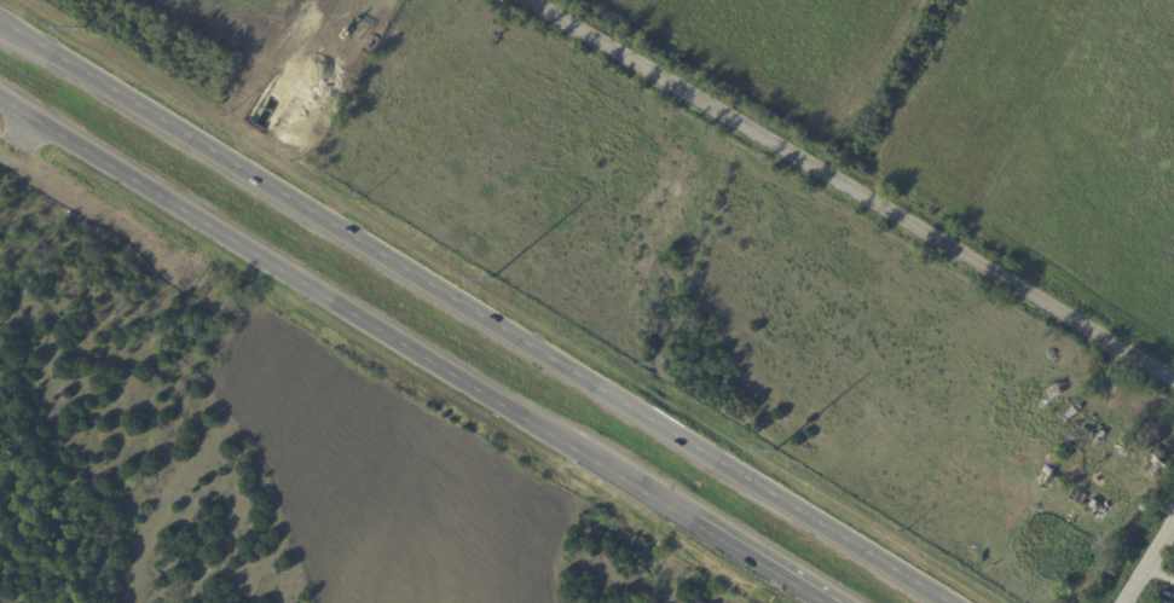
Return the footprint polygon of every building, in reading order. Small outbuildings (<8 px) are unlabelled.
[(1062,394),(1054,399),(1049,389),(1062,383),(1065,389),(1060,392),(1062,394)] [(1081,413),(1074,419),(1069,414),(1077,407),(1081,413)] [(1153,423),(1168,430),(1164,437),(1128,418),(1133,411),(1153,423)] [(1104,441),(1100,447),(1094,445),(1097,437),(1104,441)] [(1157,452),(1173,465),(1173,470),(1172,474),(1168,471),(1162,479),(1153,471),(1156,468),(1150,463),(1157,452)] [(1104,518),(1092,514),(1095,508),(1092,506),(1095,499),(1112,508),(1106,520),(1104,518)] [(1132,522),(1140,526),(1137,533),(1129,529),(1130,527),(1129,527),(1132,522)]
